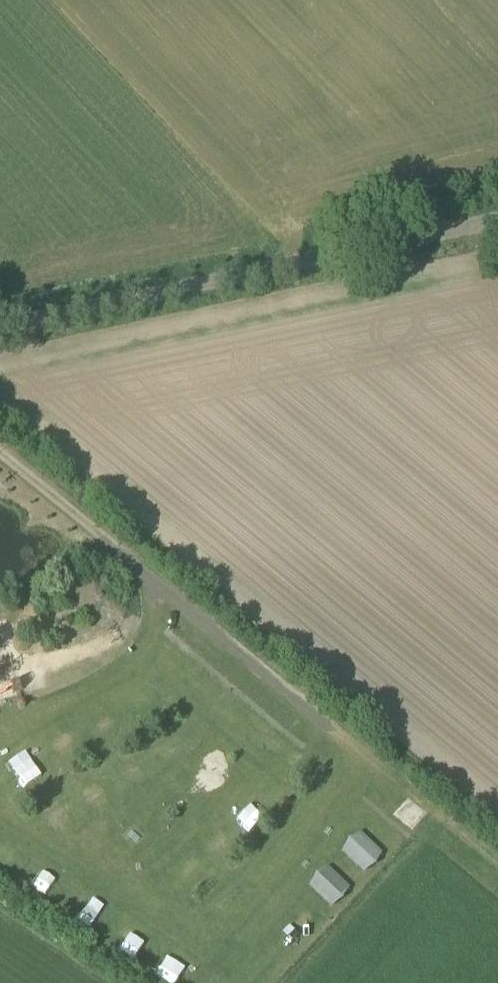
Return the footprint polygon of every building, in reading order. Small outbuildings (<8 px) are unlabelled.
[(29,878),(45,885),(53,867),(37,860),(29,878)] [(88,914),(95,896),(73,888),(66,907),(88,914)] [(137,952),(153,926),(135,915),(119,941),(137,952)] [(204,960),(184,950),(170,979),(177,982),(193,982),(204,960)]
